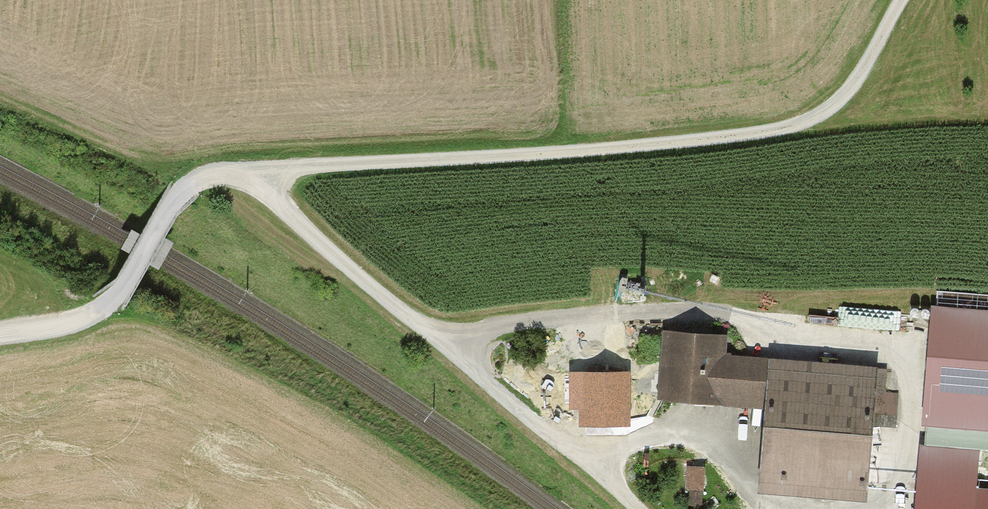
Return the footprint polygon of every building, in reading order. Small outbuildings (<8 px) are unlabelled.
[(923,424),(987,429),(987,307),(932,303),(923,424)] [(730,335),(674,331),(669,397),(726,401),(729,355),(730,335)] [(729,355),(726,401),(773,404),(776,358),(729,355)] [(776,358),(773,404),(768,481),(876,488),(884,365),(776,358)] [(951,490),(949,508),(987,508),(987,493),(951,490)]
